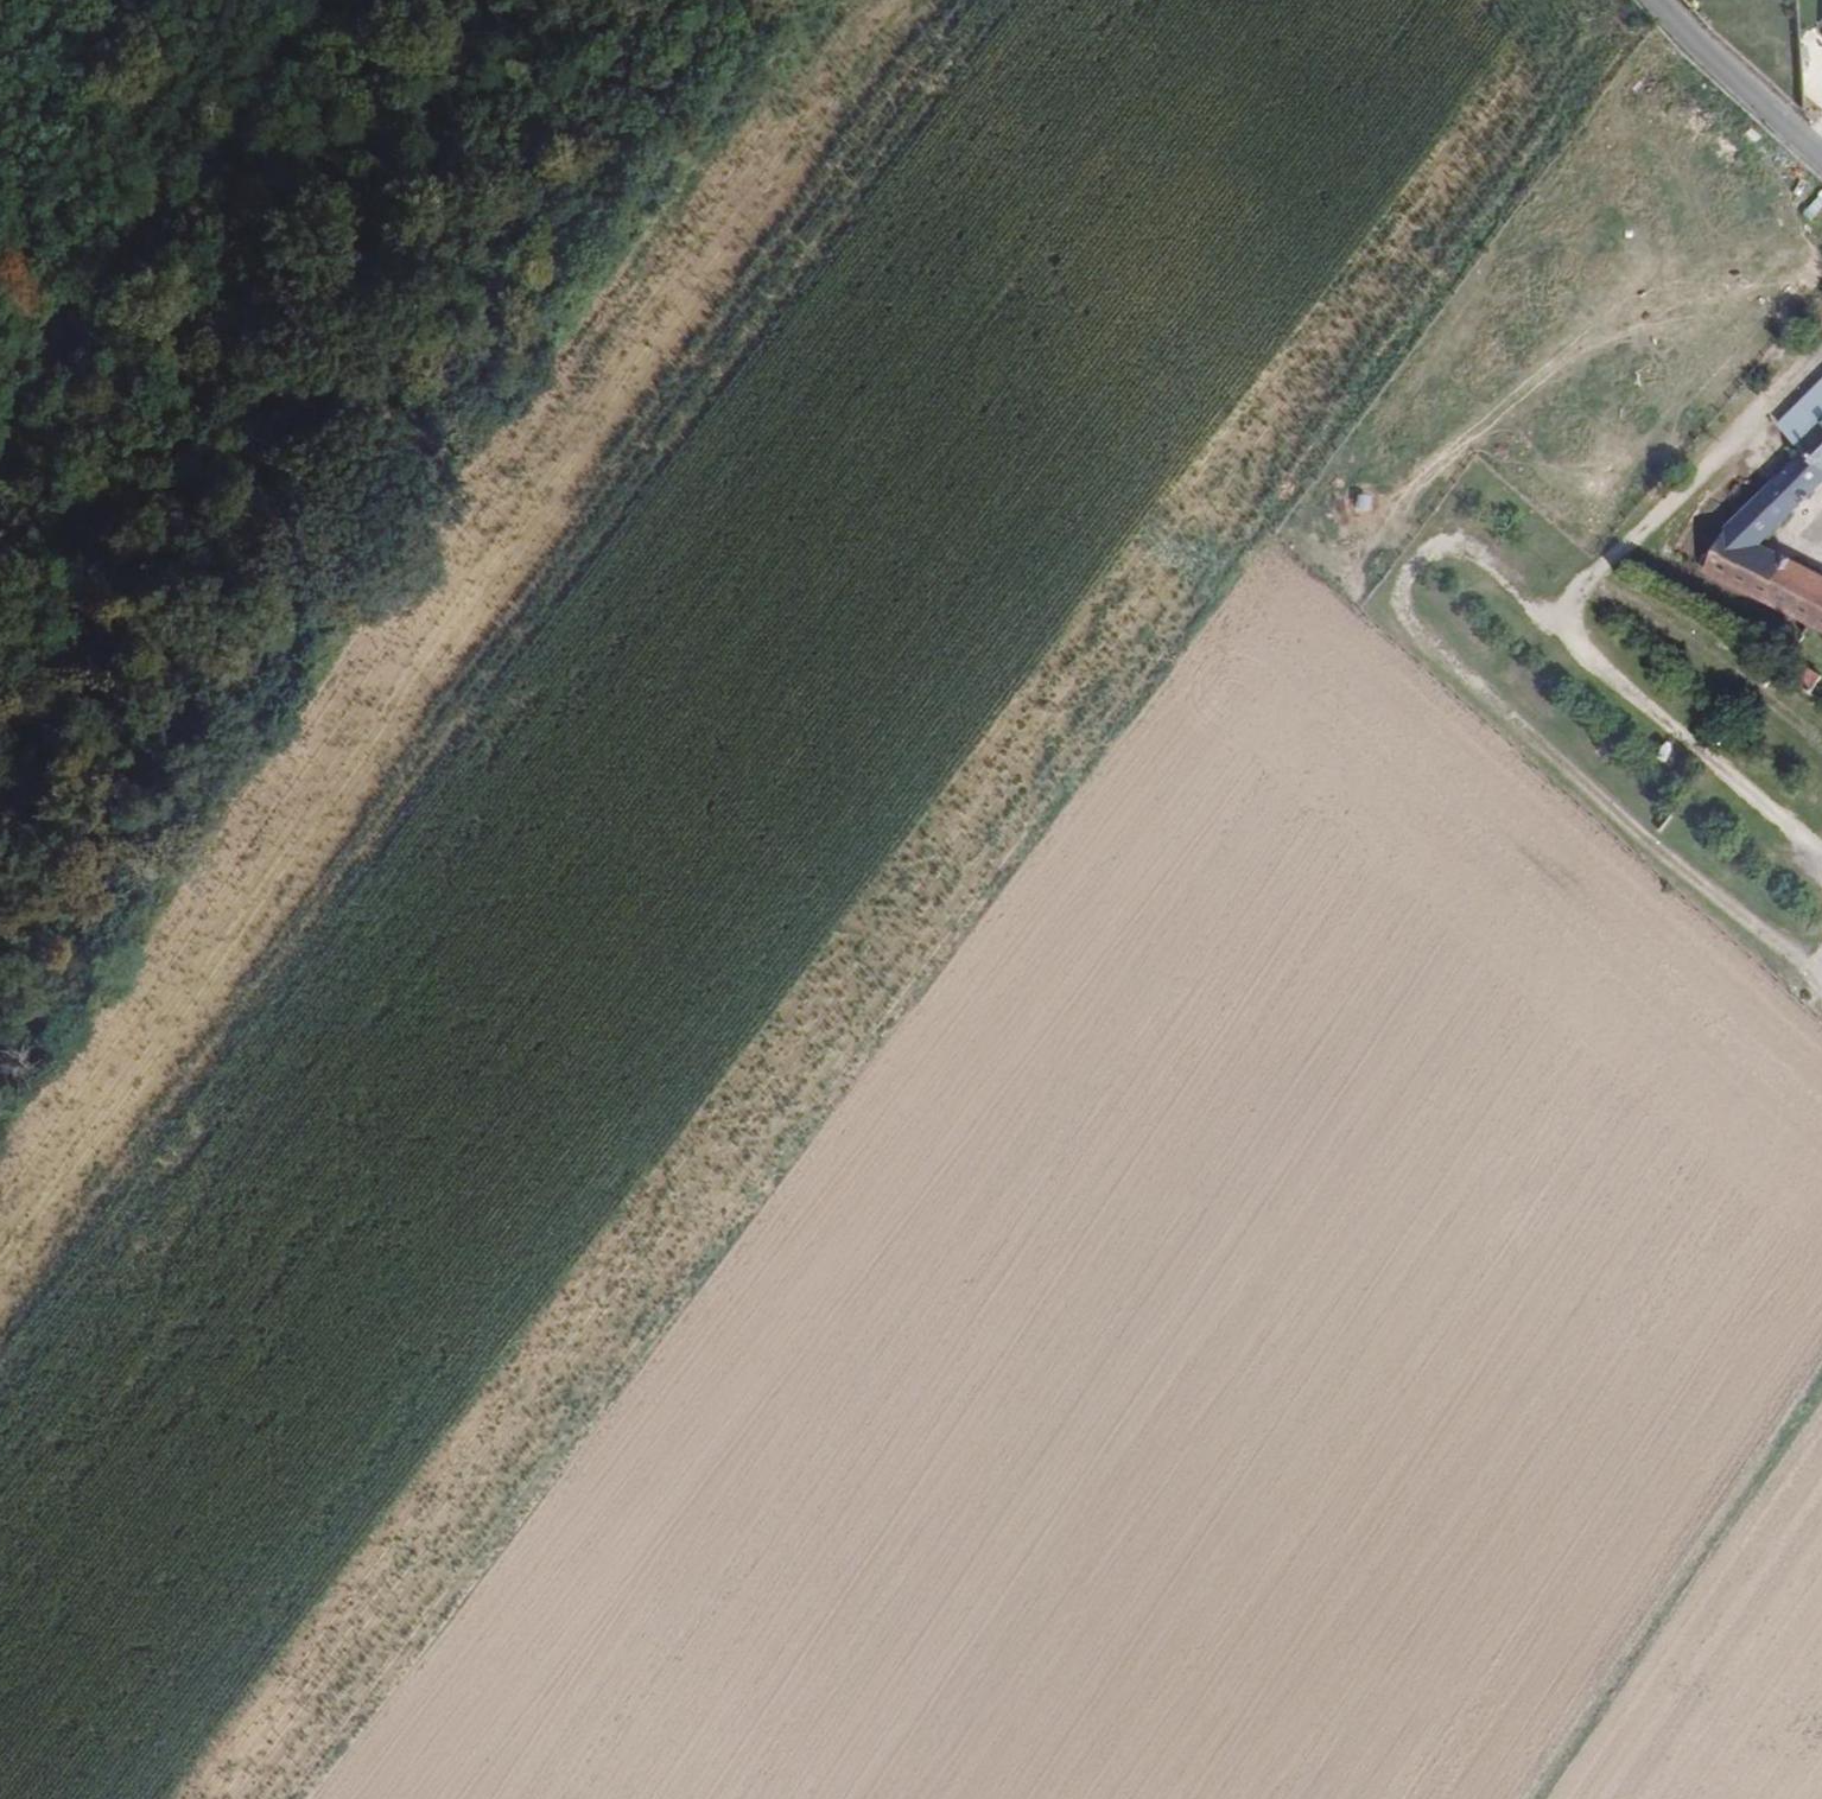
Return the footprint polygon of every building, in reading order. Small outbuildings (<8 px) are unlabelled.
[(1821,430),(1821,371),(1773,420),(1801,450),(1821,430)] [(1821,495),(1821,430),(1801,450),(1726,515),(1703,572),(1802,623),(1821,634),(1821,574),(1768,546),(1821,495)] [(1805,690),(1815,672),(1780,653),(1767,670),(1805,690)]
